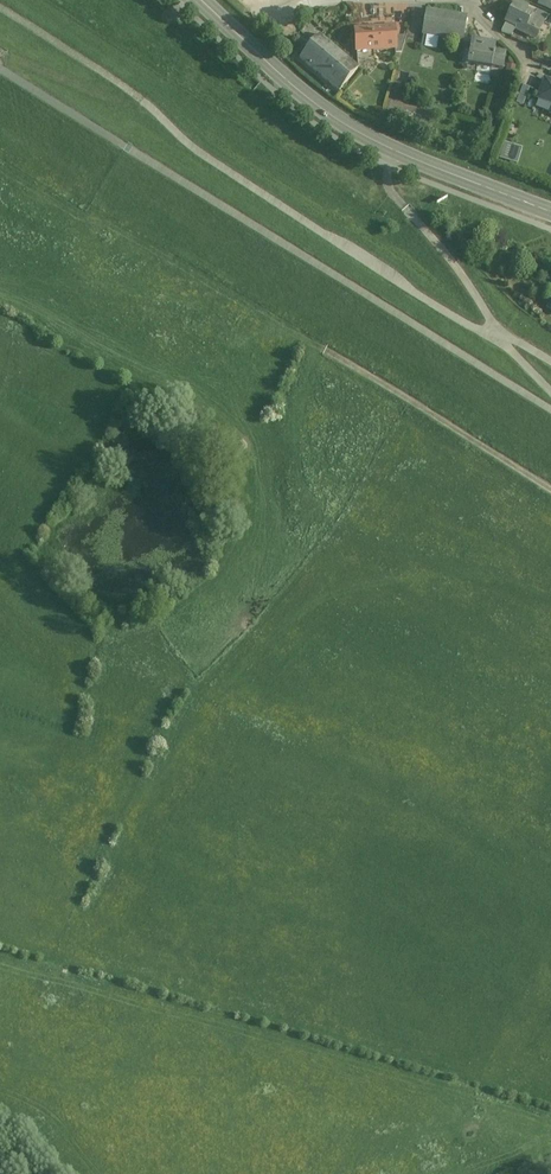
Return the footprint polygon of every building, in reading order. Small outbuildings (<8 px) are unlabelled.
[(549,0),(540,0),(538,4),(550,10),(550,1),(549,0)] [(528,6),(519,2),(518,6),(514,4),(506,21),(506,22),(516,26),(515,28),(530,36),(533,29),(534,30),(535,29),(534,28),(535,26),(538,28),(543,19),(534,15),(535,14),(526,10),(528,6)] [(318,9),(300,31),(313,42),(319,34),(320,34),(334,16),(324,8),(318,9)] [(548,15),(537,9),(535,14),(534,15),(543,19),(545,21),(548,15)] [(456,16),(427,11),(423,33),(453,38),(456,16)] [(516,26),(506,22),(501,31),(512,35),(515,28),(516,26)] [(394,28),(355,31),(357,52),(395,49),(395,37),(394,28)] [(320,34),(319,34),(313,42),(300,57),(339,91),(359,67),(320,34)] [(406,36),(395,37),(395,49),(395,53),(401,53),(406,36)] [(495,44),(466,40),(462,62),(477,65),(477,63),(491,66),(491,67),(503,69),(505,57),(493,55),(495,44)] [(418,75),(410,74),(408,81),(416,83),(418,75)] [(545,81),(538,99),(550,103),(550,83),(545,81)] [(516,102),(523,104),(528,86),(522,84),(516,102)] [(526,99),(531,100),(534,89),(529,88),(526,99)] [(518,159),(521,147),(508,143),(504,154),(518,159)]
